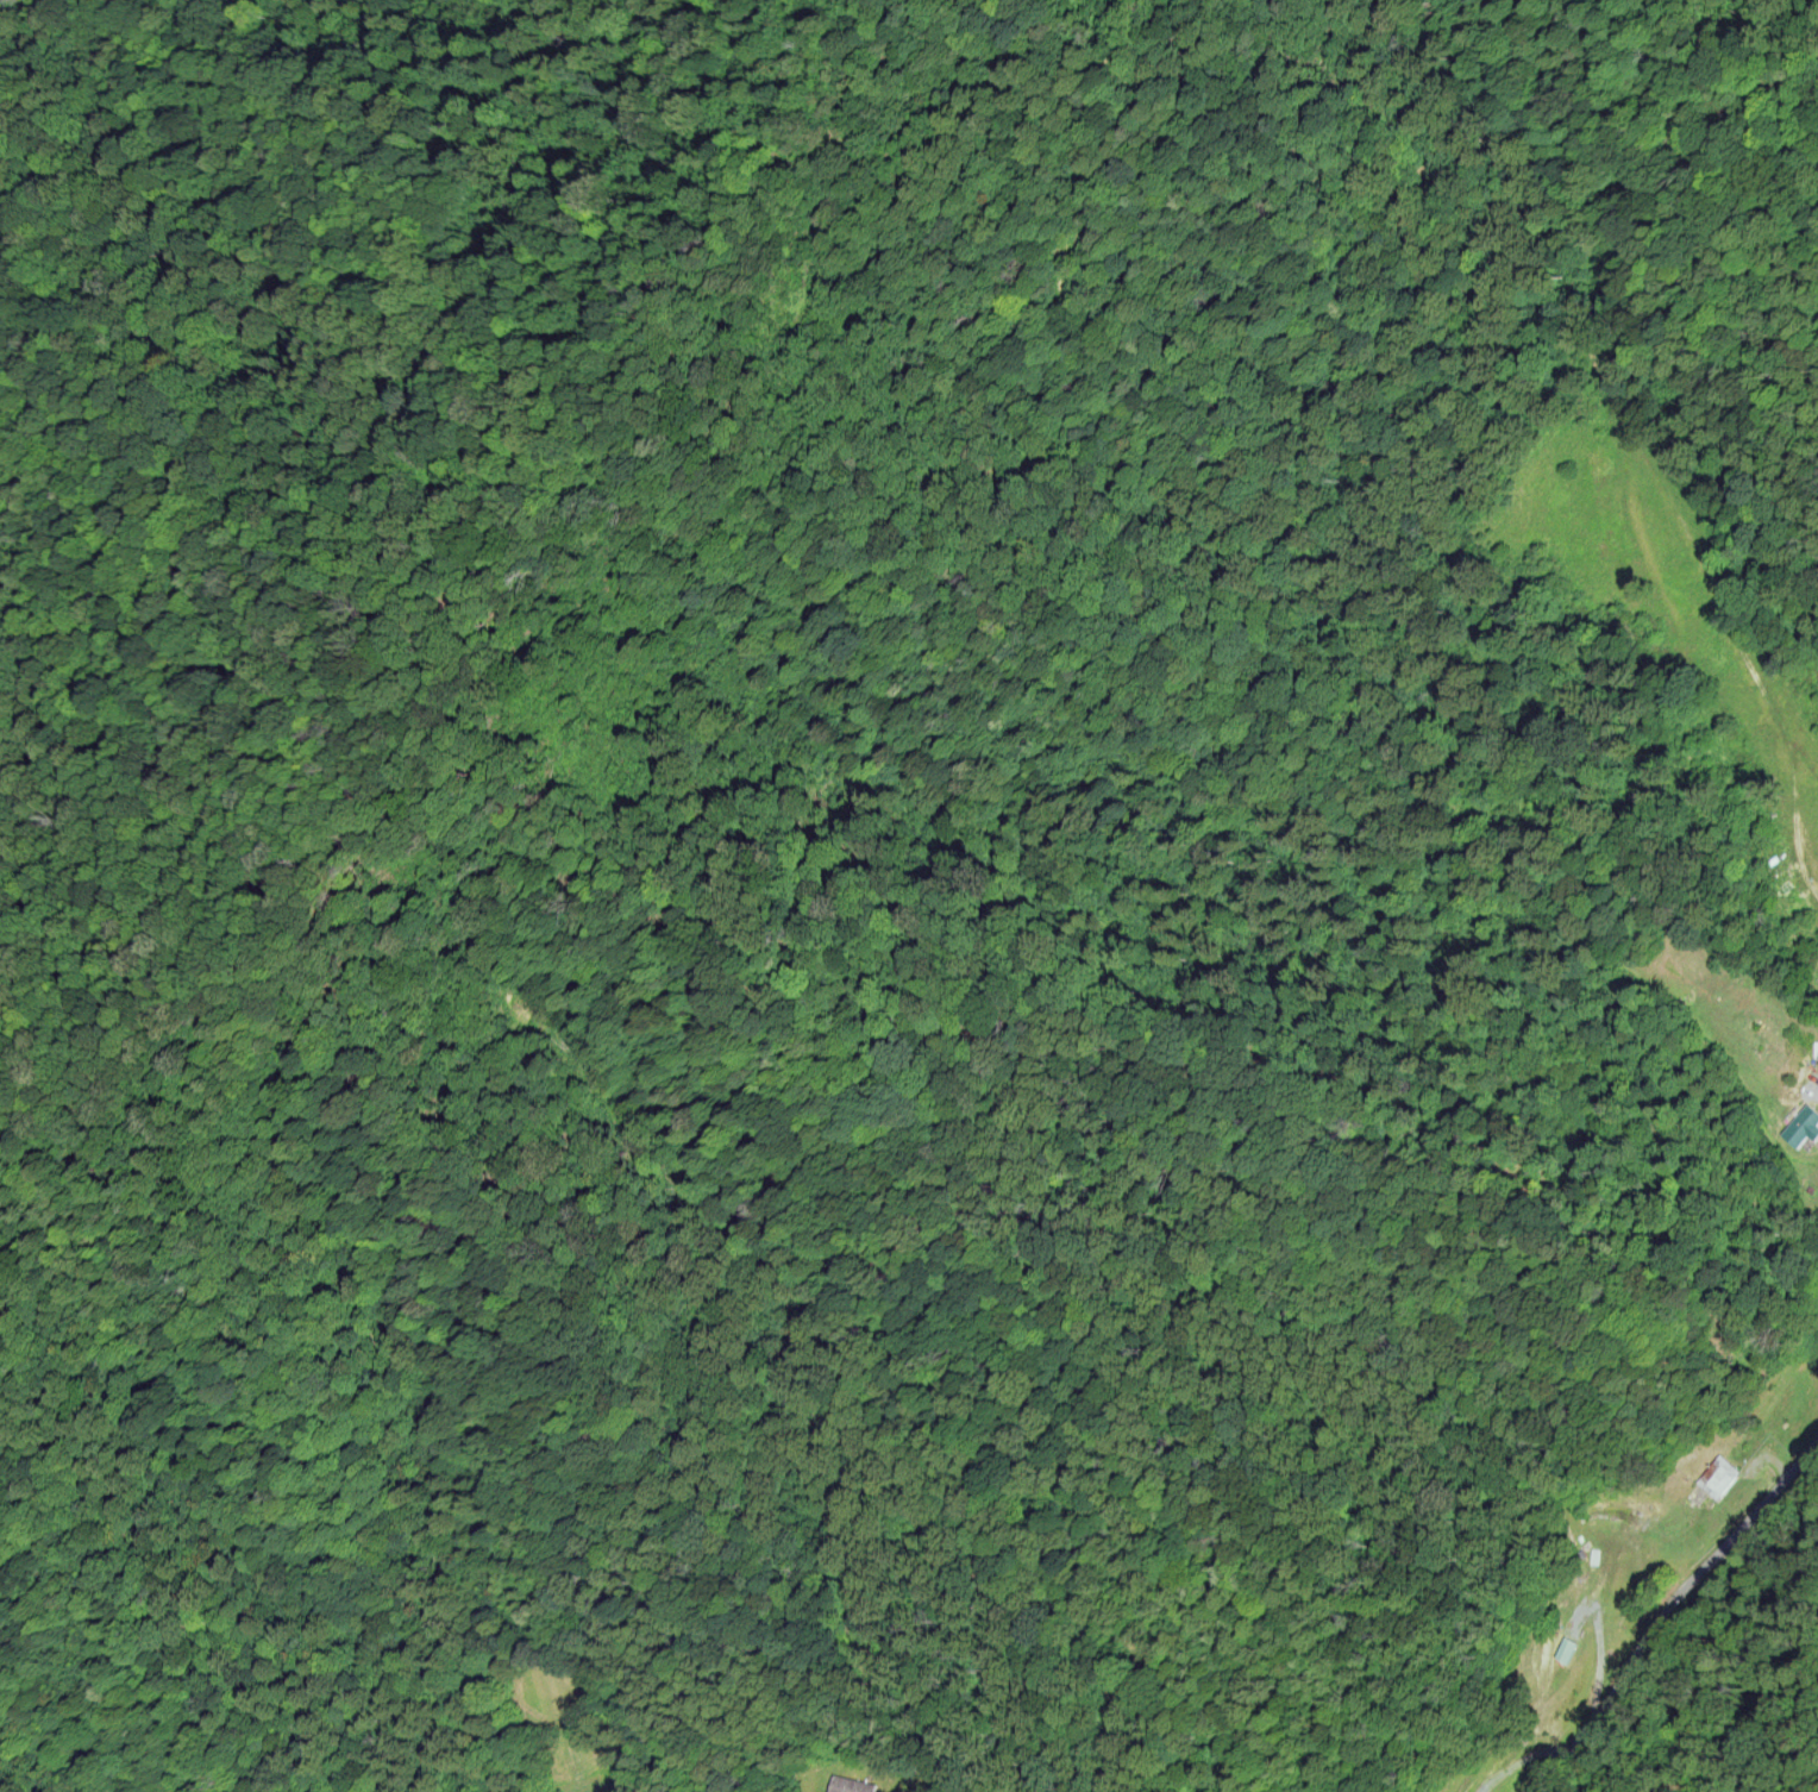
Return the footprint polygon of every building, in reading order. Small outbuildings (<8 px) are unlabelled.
[(1743,1472),(1720,1452),(1697,1478),(1721,1498),(1743,1472)] [(882,1783),(833,1776),(831,1791),(881,1791),(882,1783)]
